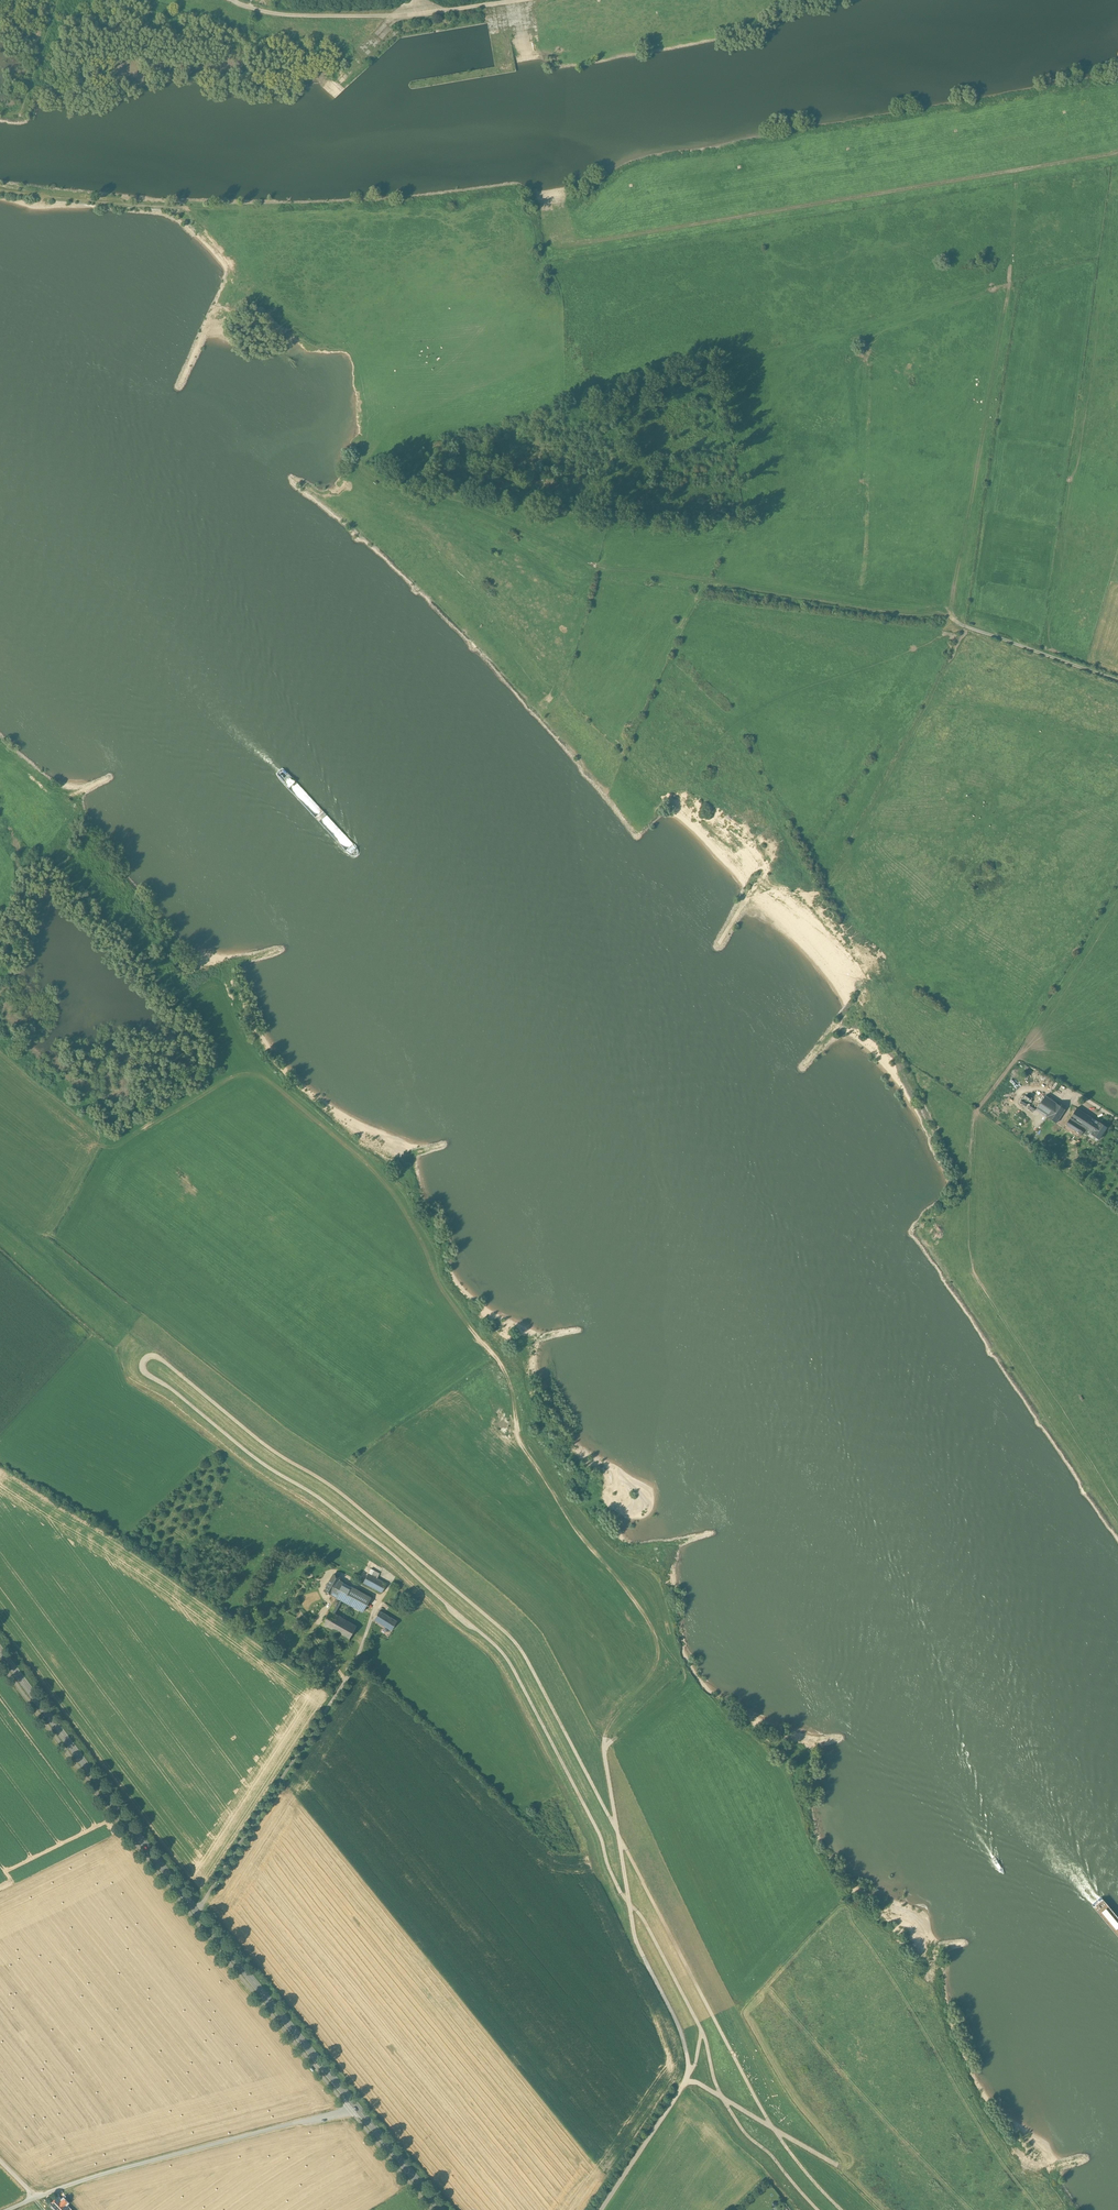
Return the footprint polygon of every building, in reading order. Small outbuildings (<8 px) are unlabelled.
[(1020,1103),(1027,1105),(1027,1103),(1031,1105),(1033,1098),(1021,1093),(1019,1098),(1021,1099),(1020,1103)] [(1065,1110),(1045,1097),(1036,1110),(1057,1123),(1065,1110)] [(1091,1134),(1099,1122),(1077,1108),(1064,1128),(1080,1138),(1083,1133),(1089,1137),(1091,1134)] [(1107,1128),(1099,1122),(1091,1134),(1100,1140),(1107,1128)] [(393,1582),(372,1571),(366,1582),(387,1593),(393,1582)] [(324,1590),(330,1594),(338,1580),(339,1578),(332,1574),(324,1590)] [(342,1600),(344,1601),(351,1588),(338,1580),(330,1594),(336,1597),(342,1600)] [(370,1598),(351,1588),(344,1601),(363,1611),(370,1598)] [(336,1597),(329,1610),(335,1613),(342,1600),(336,1597)] [(402,1618),(384,1608),(376,1622),(394,1632),(402,1618)] [(329,1610),(321,1625),(349,1640),(357,1625),(335,1613),(329,1610)] [(57,2196),(50,2203),(56,2209),(70,2209),(65,2205),(67,2202),(64,2198),(61,2201),(57,2196)]
